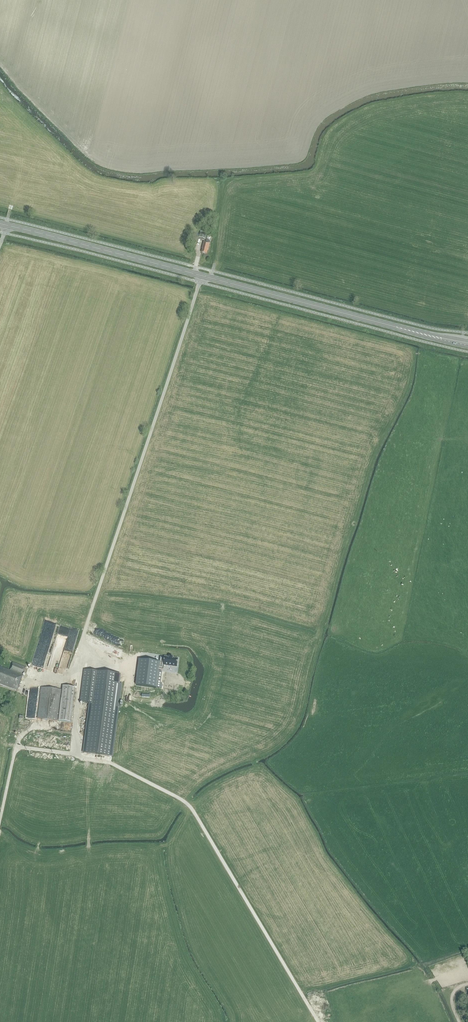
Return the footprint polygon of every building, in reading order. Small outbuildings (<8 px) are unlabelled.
[(68,636),(59,669),(68,671),(77,639),(68,636)] [(48,653),(43,668),(48,669),(53,655),(48,653)] [(177,667),(178,658),(164,657),(164,658),(160,657),(159,663),(139,660),(136,685),(156,688),(159,669),(163,669),(164,665),(177,667)] [(25,667),(12,662),(10,670),(0,667),(0,685),(17,691),(25,667)] [(101,672),(84,670),(80,702),(97,704),(101,672)] [(172,670),(164,670),(164,672),(159,672),(160,681),(164,681),(165,685),(173,684),(172,670)] [(75,687),(62,686),(58,721),(71,722),(75,687)] [(61,690),(41,687),(37,719),(58,721),(61,690)] [(28,704),(26,719),(34,720),(35,705),(28,704)]
